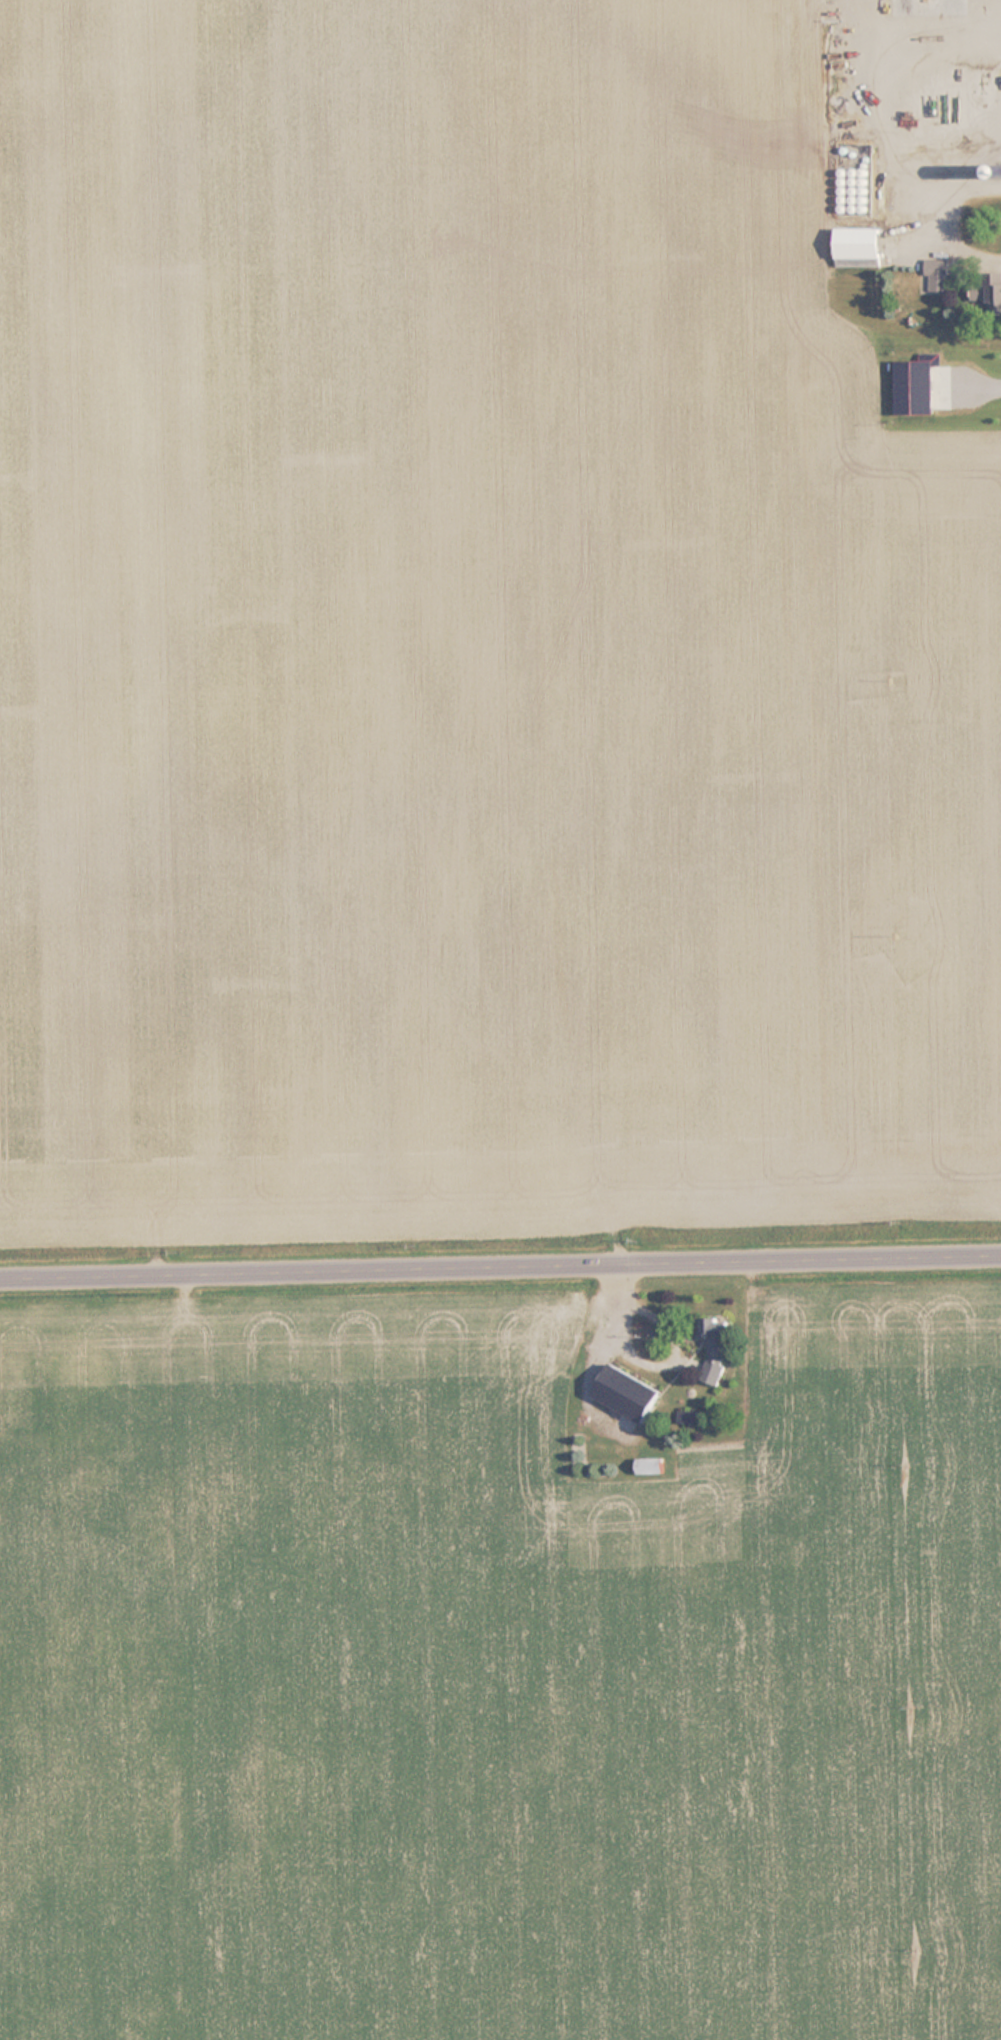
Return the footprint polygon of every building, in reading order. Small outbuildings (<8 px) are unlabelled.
[(997,70),(998,50),(944,48),(944,68),(997,70)] [(868,217),(868,165),(836,165),(836,217),(868,217)] [(882,228),(837,228),(837,267),(882,267),(882,228)] [(948,260),(929,260),(929,292),(948,292),(948,260)] [(699,1338),(707,1338),(707,1357),(723,1357),(723,1337),(731,1337),(731,1318),(699,1318),(699,1338)] [(701,1380),(718,1385),(725,1362),(708,1357),(701,1380)] [(593,1396),(644,1424),(662,1391),(611,1364),(593,1396)]
